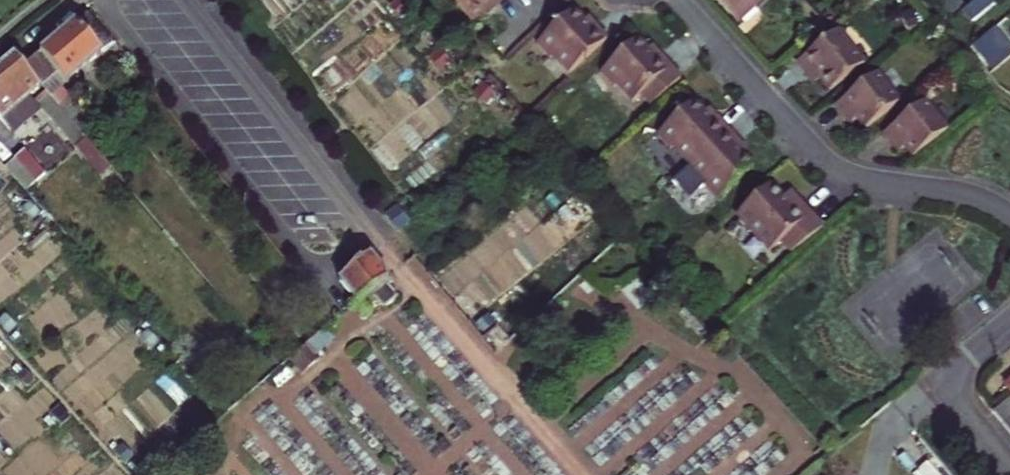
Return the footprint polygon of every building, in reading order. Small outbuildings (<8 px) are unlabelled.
[(503,0),(451,0),(472,22),(488,7),(492,3),(495,7),(503,0)] [(739,22),(764,0),(719,0),(739,22)] [(992,0),(977,0),(962,12),(972,24),(996,4),(992,0)] [(564,79),(607,39),(596,27),(593,29),(590,26),(574,9),(537,44),(550,58),(547,61),(564,79)] [(58,73),(67,84),(114,44),(87,14),(63,35),(26,67),(42,86),(53,77),(58,73)] [(996,29),(971,49),(981,60),(1005,40),(996,29)] [(831,90),(865,63),(839,30),(797,62),(811,80),(815,77),(816,78),(818,80),(821,78),(831,90)] [(653,55),(637,38),(600,72),(614,87),(617,84),(633,102),(641,95),(651,106),(681,79),(659,56),(656,59),(653,55)] [(16,55),(0,68),(0,119),(9,130),(33,111),(28,106),(33,102),(29,98),(42,86),(26,67),(16,55)] [(866,128),(901,102),(878,73),(836,105),(846,118),(850,115),(852,118),(854,120),(858,118),(866,128)] [(71,98),(53,77),(42,86),(47,92),(60,107),(71,98)] [(78,129),(60,107),(47,92),(40,98),(39,104),(75,146),(85,137),(78,129)] [(60,107),(78,129),(89,119),(71,98),(60,107)] [(690,165),(728,130),(716,118),(713,121),(710,117),(695,101),(657,134),(671,149),(674,147),(690,165)] [(914,156),(948,129),(926,101),(884,133),(894,146),(897,143),(900,146),(902,149),(905,146),(914,156)] [(97,129),(89,119),(78,129),(85,137),(86,138),(97,129)] [(739,142),(728,130),(690,165),(706,182),(703,185),(717,200),(754,166),(740,151),(736,145),(739,142)] [(15,160),(6,169),(26,191),(36,182),(15,160)] [(787,202),(771,184),(736,215),(770,252),(781,242),(791,252),(822,228),(799,202),(793,208),(787,202)] [(386,216),(395,228),(419,210),(409,198),(386,216)] [(370,255),(339,280),(354,299),(357,302),(358,303),(359,303),(366,311),(377,302),(383,311),(398,298),(388,285),(392,282),(389,278),(370,255)] [(327,331),(309,346),(317,357),(335,341),(327,331)] [(321,360),(317,357),(309,346),(308,345),(290,360),(303,376),(321,360)] [(1009,418),(1009,400),(993,414),(1002,425),(1009,418)]
